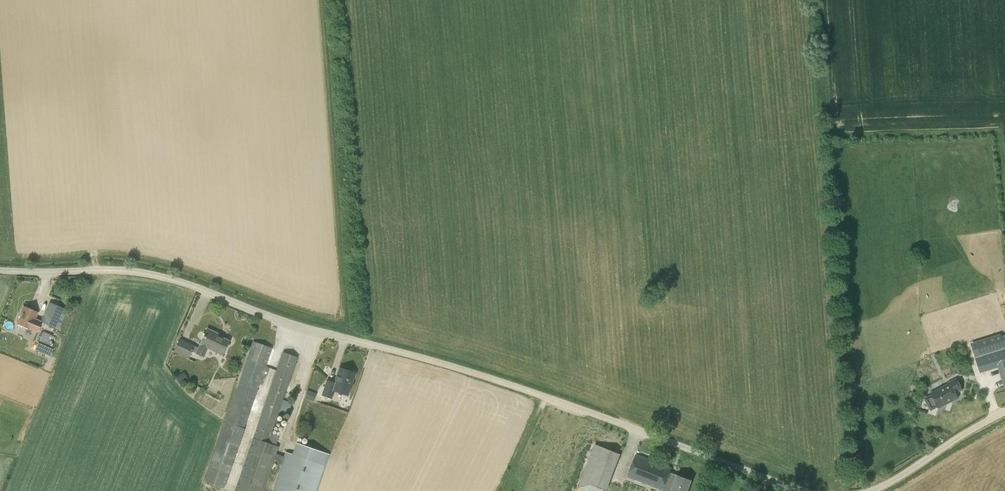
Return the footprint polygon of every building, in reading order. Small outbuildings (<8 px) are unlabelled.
[(49,302),(41,321),(35,319),(38,312),(23,306),(20,313),(22,314),(17,325),(37,333),(41,323),(55,328),(64,308),(49,302)] [(194,347),(191,352),(203,357),(207,348),(222,355),(229,341),(217,336),(218,334),(206,329),(197,349),(194,347)] [(48,346),(52,336),(43,332),(38,341),(48,346)] [(971,347),(980,373),(999,367),(1004,387),(1004,336),(971,347)] [(179,340),(173,352),(188,359),(191,352),(194,347),(179,340)] [(253,342),(247,359),(204,483),(223,489),(259,384),(262,385),(265,376),(266,376),(268,368),(265,367),(265,366),(267,367),(268,364),(266,364),(271,348),(253,342)] [(39,343),(36,350),(50,356),(53,349),(39,343)] [(234,490),(263,490),(273,462),(282,466),(274,490),(316,490),(329,454),(297,443),(293,455),(287,453),(285,457),(276,454),(278,447),(276,446),(279,436),(271,434),(297,357),(282,352),(252,438),(234,490)] [(355,374),(339,368),(334,383),(326,380),(321,395),(331,399),(334,391),(347,395),(355,374)] [(179,384),(187,379),(183,372),(175,378),(179,384)] [(946,385),(931,393),(931,394),(924,398),(930,411),(938,407),(939,408),(958,398),(955,394),(962,390),(956,377),(946,383),(946,385)] [(303,399),(312,402),(314,395),(305,392),(303,399)] [(578,488),(586,490),(603,490),(604,490),(607,490),(620,454),(594,444),(578,488)] [(663,490),(667,490),(687,490),(691,481),(677,476),(675,481),(668,478),(672,468),(636,455),(627,477),(663,490)]
